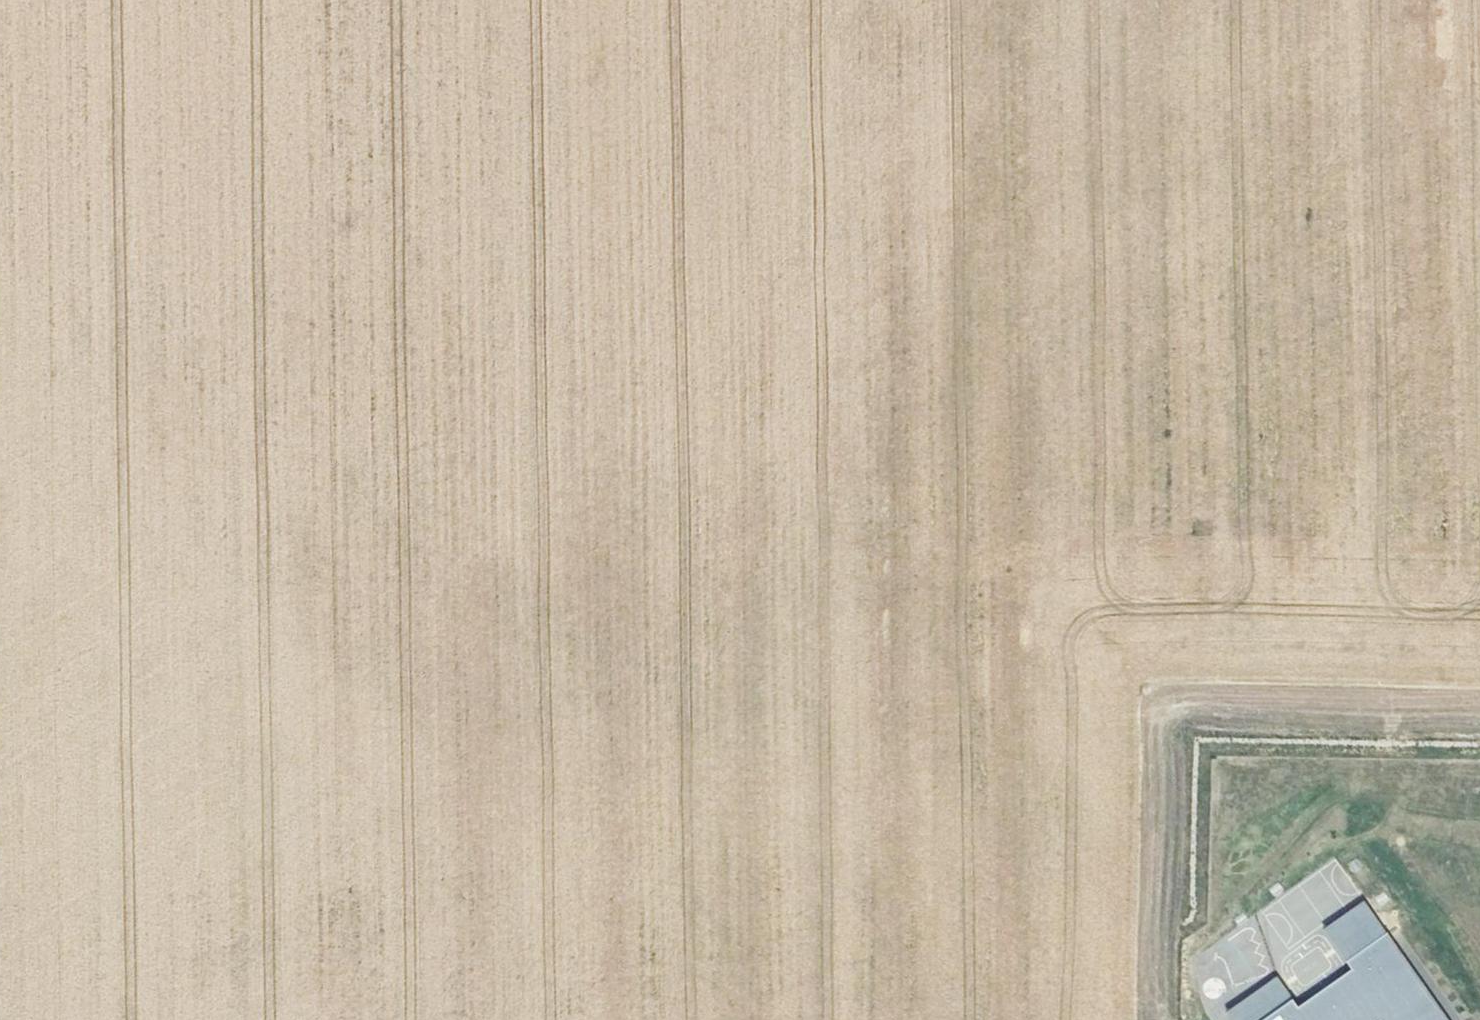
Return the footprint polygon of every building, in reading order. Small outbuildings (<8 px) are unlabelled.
[(1368,898),(1321,928),(1349,972),(1296,1005),(1278,976),(1227,1008),(1235,1019),(1447,1019),(1368,898)]
